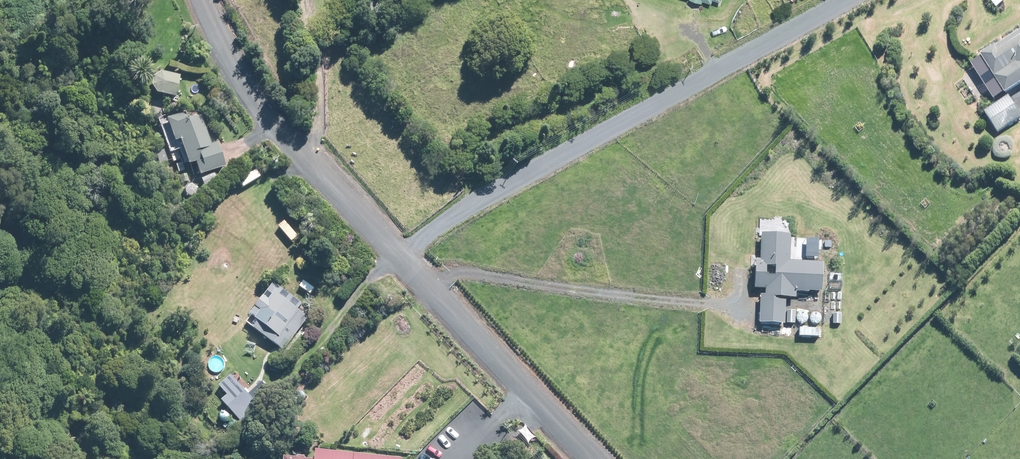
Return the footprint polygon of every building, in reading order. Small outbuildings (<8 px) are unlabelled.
[(274,455),(274,458),(398,458),(398,454),(304,448),(303,457),(274,455)]
